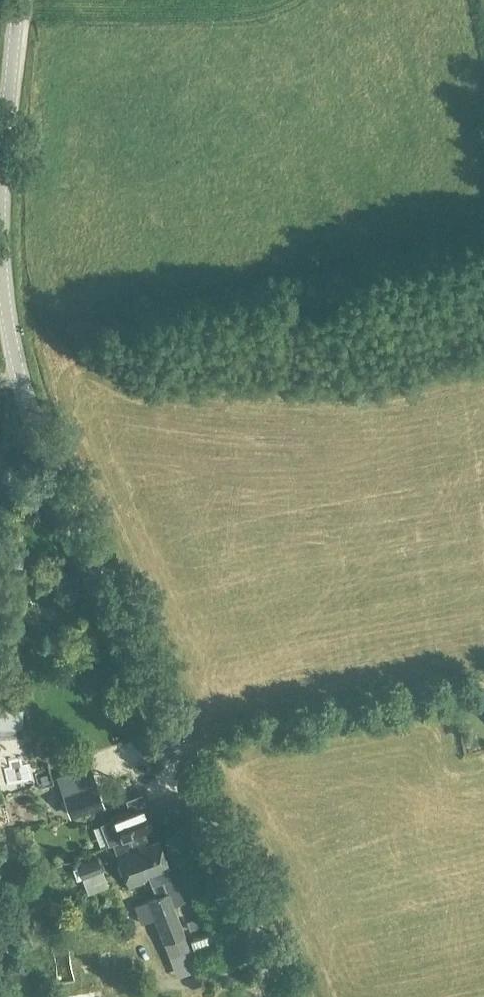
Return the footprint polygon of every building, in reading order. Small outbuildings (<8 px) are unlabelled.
[(71,814),(102,803),(95,781),(63,792),(71,814)] [(166,868),(170,867),(159,839),(150,843),(145,832),(154,829),(141,796),(128,801),(132,811),(112,819),(120,841),(113,844),(117,855),(118,855),(130,887),(150,880),(157,897),(134,906),(141,924),(155,918),(164,942),(185,934),(169,892),(167,893),(162,881),(170,878),(166,868)] [(101,870),(96,858),(78,865),(82,877),(101,870)] [(217,933),(193,941),(198,956),(222,948),(217,933)]
